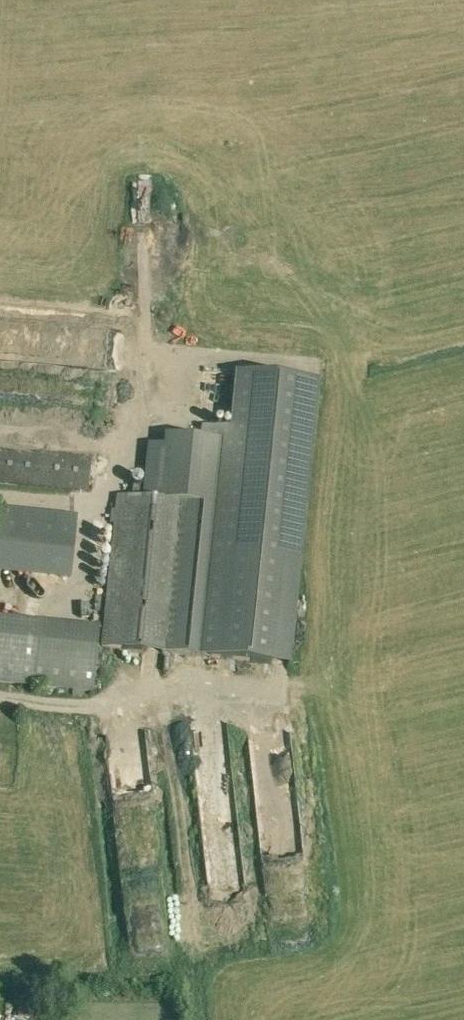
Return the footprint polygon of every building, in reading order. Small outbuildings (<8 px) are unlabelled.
[(236,376),(231,430),(207,656),(288,664),(315,381),(237,374),(236,376)] [(73,496),(82,407),(0,398),(0,489),(73,496)] [(231,430),(205,427),(204,439),(165,435),(159,500),(116,496),(103,627),(100,626),(0,617),(0,683),(72,690),(72,695),(83,696),(84,692),(93,692),(98,646),(101,646),(207,656),(231,430)] [(69,576),(75,517),(0,509),(0,569),(69,576)]
